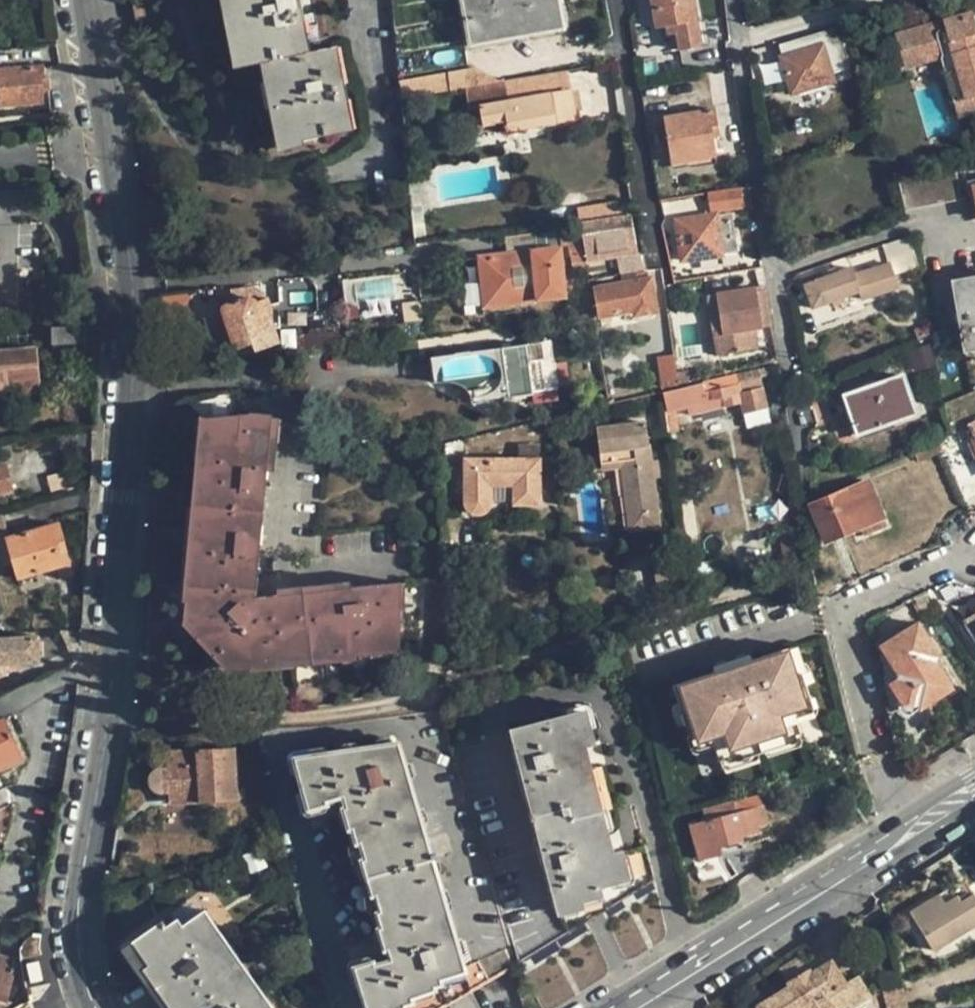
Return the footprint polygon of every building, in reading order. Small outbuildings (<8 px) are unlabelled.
[(241,67),(269,61),(285,143),(347,131),(332,47),(306,52),(295,0),(229,0),(241,67)] [(470,46),(562,29),(557,0),(462,0),(470,46)] [(664,25),(674,24),(675,32),(679,49),(701,45),(696,20),(692,0),(651,0),(655,27),(664,25)] [(971,12),(893,34),(904,67),(939,56),(954,102),(966,98),(974,95),(974,26),(971,12)] [(666,34),(675,32),(674,24),(664,25),(666,34)] [(810,47),(806,35),(778,43),(792,92),(833,80),(822,44),(810,47)] [(0,69),(0,101),(0,106),(42,103),(42,92),(41,79),(43,79),(42,66),(0,69)] [(450,91),(466,88),(500,82),(478,68),(447,74),(450,91)] [(398,82),(400,100),(450,91),(447,74),(398,82)] [(506,85),(508,100),(571,89),(568,74),(506,85)] [(50,78),(43,79),(41,79),(42,92),(50,91),(50,78)] [(506,85),(505,81),(500,82),(466,88),(469,107),(479,106),(508,100),(506,85)] [(571,89),(508,100),(479,106),(480,117),(483,126),(504,122),(506,131),(576,118),(571,89)] [(966,98),(954,102),(959,118),(974,114),(974,95),(966,98)] [(710,128),(717,126),(713,109),(665,117),(673,163),(714,156),(712,137),(710,128)] [(718,136),(717,126),(710,128),(712,137),(718,136)] [(960,196),(955,168),(897,180),(904,208),(960,196)] [(420,169),(407,171),(408,183),(422,181),(420,169)] [(75,170),(70,170),(70,172),(64,172),(67,187),(79,185),(75,170)] [(711,212),(746,206),(743,189),(709,195),(711,212)] [(891,202),(879,206),(885,223),(896,219),(891,202)] [(578,221),(621,214),(620,203),(576,209),(578,221)] [(736,253),(730,213),(715,216),(675,221),(682,262),(721,256),(722,255),(736,253)] [(617,243),(633,240),(629,218),(579,226),(586,259),(618,254),(617,243)] [(505,230),(508,255),(537,251),(534,226),(505,230)] [(892,274),(917,267),(911,236),(882,245),(888,264),(889,263),(892,274)] [(635,251),(633,240),(617,243),(618,254),(635,251)] [(483,258),(489,307),(569,298),(563,248),(537,251),(508,255),(483,258)] [(621,275),(646,271),(644,255),(619,259),(621,275)] [(889,263),(888,264),(854,275),(851,268),(839,272),(836,266),(827,270),(829,276),(821,279),(818,272),(802,278),(813,308),(859,291),(862,299),(896,288),(892,274),(889,263)] [(648,271),(646,271),(621,275),(589,281),(590,290),(596,289),(601,316),(633,311),(634,315),(655,311),(648,271)] [(951,280),(963,351),(974,349),(974,276),(951,280)] [(722,331),(713,332),(716,353),(753,348),(751,330),(767,327),(761,292),(756,287),(716,294),(722,331)] [(160,294),(161,322),(193,318),(189,290),(160,294)] [(707,295),(713,332),(722,331),(716,294),(707,295)] [(277,297),(267,300),(271,311),(269,318),(270,322),(283,317),(277,297)] [(225,305),(222,310),(206,316),(216,345),(232,340),(234,348),(253,342),(256,350),(277,343),(270,322),(269,318),(271,311),(267,300),(248,298),(225,305)] [(424,333),(423,324),(414,325),(415,334),(424,333)] [(918,339),(930,335),(928,324),(915,330),(918,339)] [(53,344),(88,343),(88,327),(53,328),(53,344)] [(306,334),(296,335),(298,351),(337,346),(335,331),(322,332),(306,334)] [(934,351),(930,335),(918,339),(925,355),(934,351)] [(530,362),(545,360),(543,342),(432,357),(435,383),(447,382),(457,383),(467,391),(470,397),(472,402),(534,394),(530,362)] [(40,388),(38,350),(0,352),(0,390),(40,388)] [(678,384),(676,373),(674,356),(658,358),(662,387),(678,384)] [(769,367),(758,370),(760,378),(771,376),(769,367)] [(758,370),(678,389),(662,392),(667,432),(679,430),(677,409),(690,407),(719,399),(721,408),(741,403),(744,413),(768,407),(764,387),(740,392),(737,384),(760,378),(758,370)] [(678,384),(688,382),(686,372),(676,373),(678,384)] [(916,414),(902,375),(844,395),(858,435),(916,414)] [(950,391),(953,398),(963,394),(960,386),(950,391)] [(692,415),(721,408),(719,399),(690,407),(692,415)] [(633,412),(633,401),(623,403),(624,414),(633,412)] [(271,419),(272,416),(250,413),(249,415),(208,419),(190,621),(231,664),(400,647),(401,583),(255,599),(263,517),(271,419)] [(629,513),(656,511),(652,476),(650,460),(646,422),(598,427),(603,466),(622,464),(629,513)] [(539,460),(465,459),(465,503),(467,508),(470,511),(473,513),(477,514),(483,513),(487,509),(490,505),(490,485),(513,486),(514,504),(539,504),(539,460)] [(658,460),(650,460),(652,476),(660,476),(658,460)] [(7,466),(0,468),(0,495),(14,491),(7,466)] [(859,527),(881,518),(866,481),(810,506),(825,542),(859,527)] [(658,526),(656,511),(629,513),(631,529),(658,526)] [(0,516),(0,569),(14,565),(19,580),(58,569),(61,579),(73,575),(58,523),(7,538),(5,533),(7,533),(2,516),(0,516)] [(885,526),(881,518),(859,527),(862,536),(885,526)] [(787,538),(776,540),(780,560),(791,557),(787,538)] [(654,569),(680,566),(679,559),(653,562),(654,569)] [(683,590),(680,566),(654,569),(657,594),(683,590)] [(583,581),(583,570),(573,571),(573,581),(583,581)] [(965,621),(974,637),(974,615),(965,621)] [(938,656),(918,624),(881,645),(900,678),(891,683),(901,702),(904,705),(908,707),(913,706),(916,703),(920,708),(951,689),(933,659),(938,656)] [(3,677),(2,666),(38,663),(37,638),(0,641),(0,678),(3,677)] [(712,673),(672,687),(689,738),(708,731),(718,761),(801,733),(791,703),(809,697),(792,646),(751,660),(753,663),(713,676),(712,673)] [(823,738),(809,697),(791,703),(801,733),(718,761),(708,731),(689,738),(703,779),(823,738)] [(508,928),(519,963),(568,933),(654,881),(646,847),(613,855),(585,748),(593,745),(586,712),(512,731),(559,915),(508,928)] [(0,722),(0,770),(21,760),(3,721),(0,722)] [(513,967),(504,950),(461,968),(396,746),(298,761),(311,806),(325,803),(324,799),(344,793),(349,809),(346,810),(351,827),(354,827),(359,842),(362,841),(368,862),(364,863),(374,893),(377,892),(383,913),(380,914),(384,929),(380,930),(386,947),(389,946),(394,963),(372,969),(370,966),(358,970),(369,1007),(444,1007),(513,967)] [(151,784),(152,788),(153,790),(159,794),(170,794),(171,806),(237,801),(233,750),(168,753),(169,769),(161,770),(156,771),(152,775),(150,779),(151,784)] [(8,808),(10,815),(0,819),(0,840),(7,842),(16,813),(14,807),(15,805),(19,787),(2,791),(0,792),(0,811),(8,808)] [(740,880),(756,870),(742,842),(741,837),(758,832),(758,826),(766,824),(762,806),(736,813),(733,802),(703,810),(704,821),(690,825),(699,859),(722,853),(740,880)] [(10,815),(8,808),(0,811),(0,819),(10,815)] [(907,912),(913,920),(943,903),(938,892),(907,912)] [(943,903),(913,920),(932,951),(974,926),(974,896),(973,892),(959,900),(956,894),(943,903)] [(204,911),(183,926),(177,920),(166,927),(163,922),(133,943),(149,966),(142,970),(169,1007),(273,1007),(204,911)] [(825,961),(820,954),(805,964),(808,968),(811,966),(814,969),(825,961)] [(861,964),(856,954),(837,961),(832,963),(834,965),(838,972),(861,964)] [(14,969),(13,960),(0,956),(0,1007),(5,1007),(14,969)] [(808,968),(805,964),(800,956),(780,969),(788,981),(808,968)] [(808,968),(788,981),(789,984),(756,1005),(758,1007),(837,1007),(816,976),(829,968),(825,961),(814,969),(811,966),(808,968)] [(834,965),(829,968),(816,976),(837,1007),(843,1007),(850,1004),(852,1006),(872,994),(859,974),(845,983),(838,972),(834,965)] [(902,987),(884,993),(888,1007),(907,1007),(902,987)] [(19,1007),(45,1007),(45,1006),(40,1007),(35,992),(26,995),(19,1006),(19,1007)]
